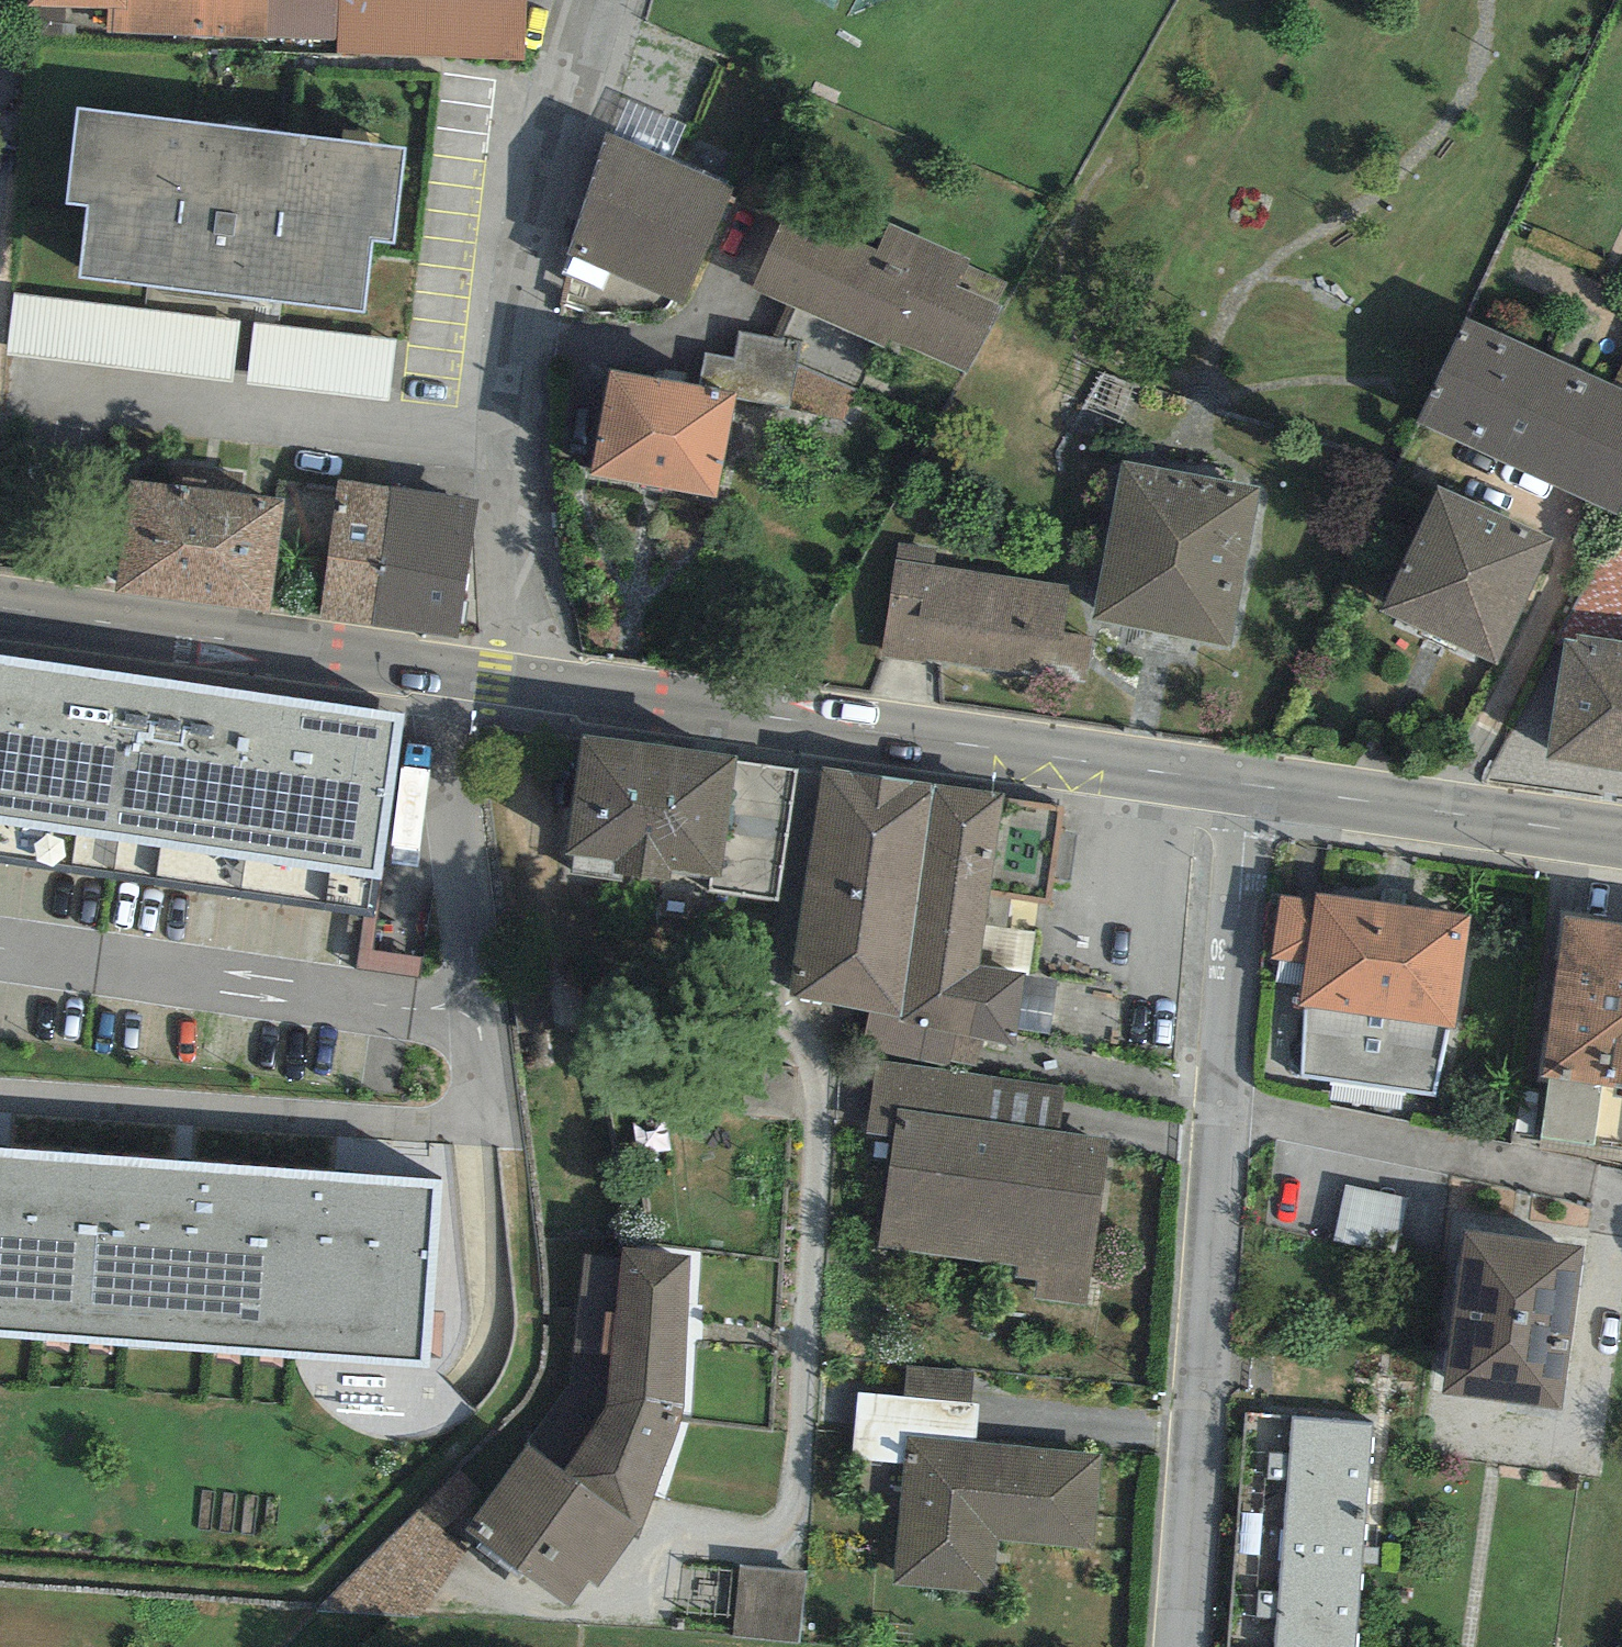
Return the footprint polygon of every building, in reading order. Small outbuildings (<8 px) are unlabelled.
[(26,3),(107,7),(106,29),(337,39),(339,0),(26,0),(26,3)] [(337,39),(336,52),(522,61),(525,0),(339,0),(337,39)] [(88,207),(80,277),(360,310),(368,242),(391,245),(403,149),(78,110),(66,205),(88,207)] [(734,186),(606,134),(569,250),(686,302),(734,186)] [(789,210),(755,287),(886,345),(890,337),(970,372),(1004,307),(998,301),(1006,283),(968,266),(971,258),(889,221),(876,249),(789,210)] [(239,323),(15,295),(7,355),(231,384),(239,323)] [(1465,317),(1417,422),(1621,516),(1621,515),(1621,389),(1612,384),(1465,317)] [(253,324),(246,382),(392,399),(399,341),(253,324)] [(801,340),(739,331),(735,357),(705,353),(700,384),(735,392),(734,399),(791,408),(801,340)] [(1612,384),(1621,389),(1621,364),(1612,384)] [(700,384),(611,368),(591,472),(716,496),(734,399),(735,392),(700,384)] [(1259,487),(1125,460),(1093,618),(1226,646),(1259,487)] [(287,499),(130,477),(114,590),(271,613),(287,499)] [(395,488),(339,480),(316,614),(371,625),(395,488)] [(1498,665),(1554,540),(1436,487),(1380,611),(1498,665)] [(478,503),(395,488),(371,625),(458,640),(478,503)] [(1621,516),(1566,614),(1564,638),(1574,640),(1575,633),(1621,640),(1621,515),(1621,516)] [(936,548),(900,542),(883,655),(943,663),(1087,685),(1094,637),(1065,632),(1072,585),(934,564),(936,548)] [(1575,633),(1574,640),(1564,638),(1545,757),(1621,769),(1621,640),(1575,633)] [(114,880),(142,677),(0,656),(0,863),(114,880)] [(406,713),(142,677),(114,880),(367,914),(372,879),(382,880),(406,713)] [(737,756),(583,736),(568,855),(615,861),(614,871),(671,878),(673,868),(712,873),(710,891),(779,900),(795,770),(736,763),(737,756)] [(1063,806),(823,767),(789,995),(869,1011),(898,1016),(897,1024),(956,1033),(1016,1043),(1025,975),(983,965),(991,893),(1045,901),(1063,806)] [(1471,916),(1317,891),(1313,902),(1281,893),(1272,956),(1307,961),(1299,1006),(1307,1006),(1305,1076),(1437,1093),(1447,1028),(1455,1028),(1471,916)] [(1565,916),(1542,1076),(1552,1077),(1604,1085),(1621,1087),(1621,924),(1565,916)] [(951,1065),(956,1033),(897,1024),(898,1016),(869,1011),(862,1050),(951,1065)] [(897,1108),(1055,1131),(1062,1087),(876,1061),(866,1136),(893,1140),(897,1108)] [(1596,1146),(1604,1085),(1552,1077),(1543,1138),(1596,1146)] [(1055,1131),(897,1108),(893,1140),(878,1246),(1017,1264),(1015,1276),(1035,1279),(1033,1295),(1088,1303),(1110,1138),(1055,1131)] [(78,1342),(92,1157),(0,1151),(0,1336),(78,1342)] [(78,1342),(256,1355),(269,1170),(92,1157),(78,1342)] [(443,1183),(269,1170),(256,1355),(429,1368),(443,1183)] [(1342,1223),(1396,1233),(1404,1190),(1350,1180),(1342,1223)] [(1465,1231),(1441,1395),(1559,1412),(1584,1249),(1465,1231)] [(621,1246),(609,1398),(682,1403),(693,1252),(621,1246)] [(974,1370),(905,1364),(903,1397),(971,1402),(974,1370)] [(903,1397),(859,1392),(853,1462),(904,1466),(906,1436),(977,1442),(980,1403),(971,1402),(903,1397)] [(682,1424),(682,1403),(609,1398),(607,1407),(564,1473),(639,1526),(682,1424)] [(1246,1416),(1227,1646),(1354,1646),(1373,1425),(1246,1416)] [(977,1442),(906,1436),(904,1466),(893,1584),(992,1592),(997,1540),(1094,1548),(1102,1453),(977,1442)] [(564,1473),(525,1446),(489,1499),(466,1531),(477,1538),(474,1542),(570,1609),(588,1583),(596,1589),(639,1526),(564,1473)] [(489,1499),(459,1472),(317,1613),(421,1618),(474,1542),(477,1538),(466,1531),(489,1499)] [(806,1569),(739,1564),(734,1637),(800,1642),(806,1569)]
